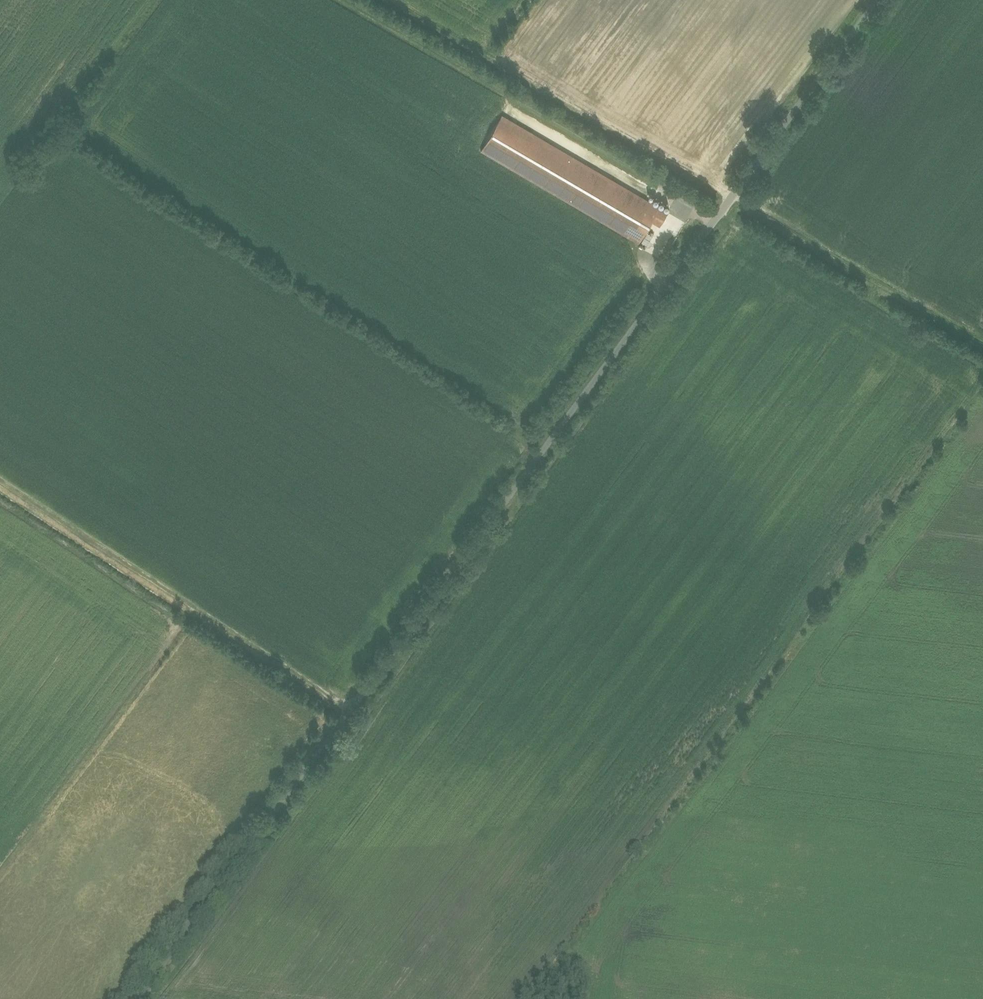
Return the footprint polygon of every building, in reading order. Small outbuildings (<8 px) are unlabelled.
[(503,115),(484,150),(638,239),(650,219),(661,225),(669,210),(503,115)] [(659,185),(655,195),(673,203),(677,193),(659,185)]
